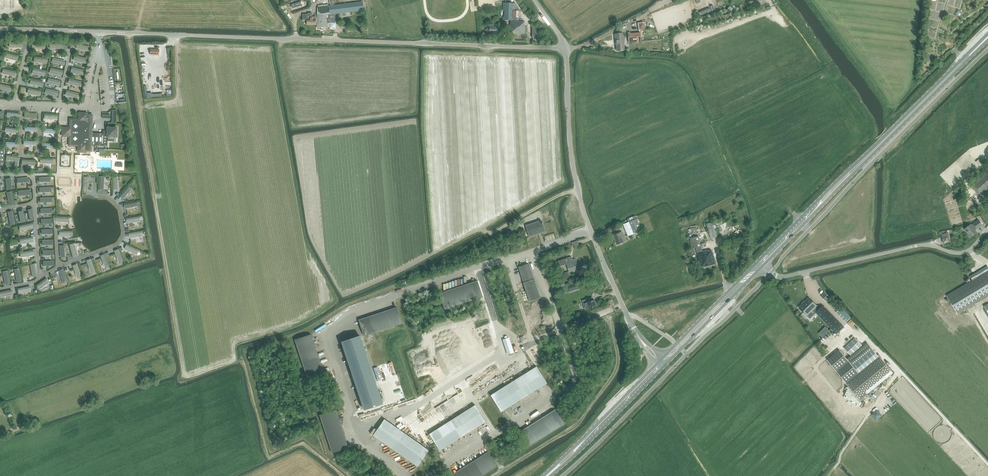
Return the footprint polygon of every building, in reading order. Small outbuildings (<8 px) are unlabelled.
[(317,7),(317,14),(317,28),(326,28),(329,28),(329,29),(336,29),(336,23),(335,14),(364,10),(363,1),(329,6),(317,7)] [(507,3),(507,20),(513,20),(513,19),(513,17),(513,10),(520,11),(515,3),(507,3)] [(303,21),(307,21),(307,25),(316,25),(316,17),(312,17),(312,14),(308,13),(308,15),(303,14),(303,21)] [(513,21),(510,21),(510,33),(525,34),(525,32),(527,32),(527,27),(525,27),(525,26),(524,25),(524,21),(515,21),(513,21)] [(629,43),(641,41),(640,32),(630,33),(630,32),(628,32),(629,43)] [(616,51),(625,50),(623,33),(614,34),(615,45),(616,45),(616,51)] [(111,127),(110,127),(107,127),(107,133),(90,133),(91,115),(86,115),(83,115),(80,117),(80,120),(70,119),(70,128),(65,128),(64,129),(64,130),(63,133),(65,135),(69,135),(69,144),(79,144),(79,147),(81,150),(89,150),(90,145),(107,146),(107,141),(111,141),(111,137),(116,137),(116,128),(113,128),(113,127),(112,127),(111,127)] [(971,187),(980,196),(987,189),(987,172),(971,187)] [(637,219),(623,225),(627,236),(641,230),(637,219)] [(525,225),(529,237),(545,231),(541,220),(525,225)] [(970,236),(970,238),(977,233),(975,230),(977,228),(977,229),(983,225),(979,220),(973,224),(974,224),(971,225),(971,224),(964,229),(967,233),(967,234),(968,236),(970,236)] [(712,223),(712,222),(706,224),(710,239),(716,237),(712,223)] [(616,234),(613,235),(616,245),(624,242),(624,241),(627,240),(625,237),(624,237),(622,232),(616,234)] [(699,236),(689,238),(692,248),(690,249),(691,256),(696,255),(695,248),(696,247),(700,268),(715,264),(711,250),(707,251),(707,250),(702,251),(701,247),(699,236)] [(575,259),(572,260),(571,257),(568,258),(558,261),(560,266),(567,264),(570,272),(579,269),(581,268),(579,265),(577,265),(575,259)] [(540,298),(529,263),(518,267),(529,302),(540,298)] [(947,296),(957,313),(965,308),(972,303),(987,294),(987,267),(987,266),(970,276),(973,281),(963,287),(955,291),(947,296)] [(483,297),(477,281),(439,293),(445,310),(483,297)] [(575,283),(567,285),(569,292),(577,289),(575,283)] [(824,291),(820,296),(827,302),(831,298),(824,291)] [(591,298),(582,300),(585,310),(589,309),(596,307),(594,300),(592,301),(591,298)] [(803,304),(799,308),(807,316),(810,319),(816,313),(837,334),(844,327),(823,305),(819,309),(817,306),(809,298),(803,304)] [(841,308),(833,300),(829,303),(837,311),(837,312),(846,322),(850,319),(851,318),(841,308)] [(397,307),(358,320),(364,336),(402,324),(397,307)] [(324,372),(311,334),(294,340),(307,378),(324,372)] [(361,337),(342,343),(347,357),(363,408),(382,402),(365,351),(361,337)] [(503,339),(508,354),(514,352),(509,337),(507,338),(505,339),(503,339)] [(855,338),(845,349),(848,352),(852,356),(862,345),(859,342),(855,338)] [(867,343),(848,359),(853,367),(854,366),(873,350),(867,343)] [(827,360),(846,383),(859,373),(853,367),(848,359),(839,349),(827,360)] [(846,383),(860,400),(893,373),(879,356),(878,357),(873,350),(854,366),(859,373),(846,383)] [(490,395),(501,411),(547,383),(536,366),(490,395)] [(429,434),(440,450),(485,421),(475,405),(429,434)] [(349,448),(336,409),(319,415),(332,453),(349,448)] [(555,410),(521,431),(530,445),(564,424),(555,410)] [(373,435),(417,466),(429,450),(385,419),(373,435)] [(455,475),(482,475),(497,467),(488,452),(454,474),(455,475)]
